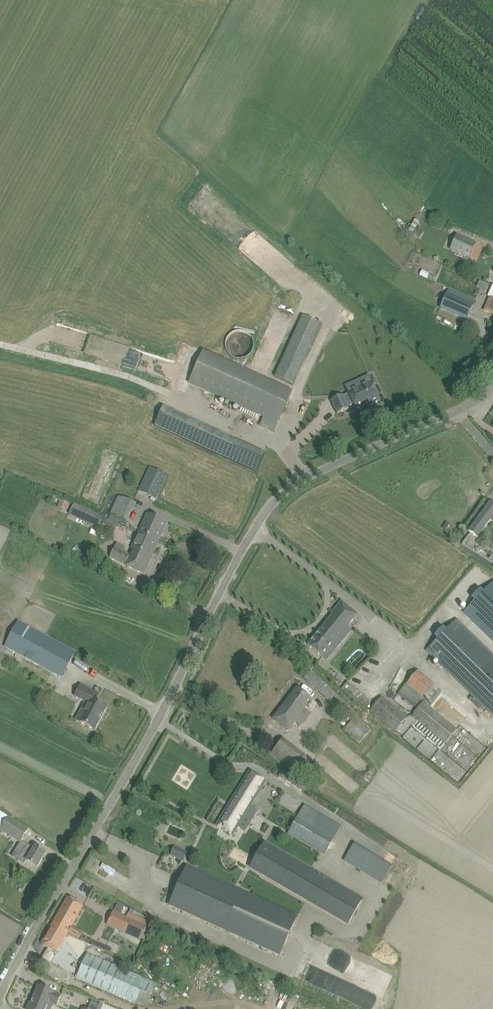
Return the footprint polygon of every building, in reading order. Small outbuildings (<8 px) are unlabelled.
[(457,236),(450,251),(469,259),(475,244),(457,236)] [(492,285),(488,296),(491,297),(485,311),(492,314),(492,286),(492,285)] [(467,320),(474,305),(446,293),(440,308),(467,320)] [(293,385),(305,359),(304,358),(320,324),(303,316),(275,377),(293,385)] [(226,339),(225,344),(226,349),(229,354),(233,357),(237,359),(243,359),(247,357),(251,354),(254,349),(255,344),(254,339),(251,335),(247,332),(243,330),(237,330),(233,332),(229,335),(226,339)] [(289,399),(200,358),(189,383),(264,417),(260,426),(274,432),(289,399)] [(372,382),(348,393),(348,394),(343,396),(342,395),(331,401),(337,414),(349,409),(348,407),(353,404),(356,410),(369,403),(370,405),(380,400),(372,382)] [(256,471),(264,452),(158,407),(149,426),(256,471)] [(167,476),(150,468),(139,491),(156,499),(167,476)] [(111,515),(109,519),(119,524),(120,520),(128,523),(136,504),(119,496),(110,515),(111,515)] [(68,511),(72,503),(63,498),(58,506),(68,511)] [(491,501),(469,531),(476,537),(492,514),(492,503),(491,501)] [(80,506),(75,516),(95,526),(97,527),(102,516),(101,516),(80,506)] [(147,514),(139,533),(158,542),(167,523),(147,514)] [(115,531),(119,524),(109,519),(106,526),(115,531)] [(144,574),(158,542),(139,533),(131,549),(135,551),(127,567),(144,574)] [(129,556),(114,549),(109,559),(125,566),(129,556)] [(464,613),(492,641),(492,582),(483,593),(480,590),(472,598),(475,601),(464,613)] [(351,631),(347,627),(357,615),(342,602),(331,615),(332,616),(308,645),(322,657),(332,645),(337,648),(351,631)] [(426,651),(492,716),(492,655),(457,620),(445,631),(442,628),(434,637),(437,639),(426,651)] [(19,622),(5,647),(52,672),(62,677),(75,652),(62,645),(19,622)] [(304,678),(345,716),(352,722),(344,730),(359,744),(371,731),(356,717),(358,715),(310,671),(304,678)] [(432,692),(438,686),(422,671),(410,684),(426,698),(432,692)] [(342,688),(345,692),(363,708),(369,702),(352,685),(351,685),(347,682),(342,688)] [(406,684),(397,694),(414,709),(423,699),(407,685),(406,684)] [(82,686),(76,697),(84,701),(90,704),(80,722),(86,725),(95,730),(107,708),(95,702),(99,695),(91,691),(90,690),(82,686)] [(309,698),(297,688),(273,719),(288,731),(295,722),(300,727),(307,719),(301,714),(308,705),(305,703),(309,698)] [(395,730),(406,717),(381,696),(370,709),(395,730)] [(445,742),(456,729),(425,702),(413,715),(445,742)] [(69,722),(74,714),(59,706),(55,714),(69,722)] [(293,774),(306,757),(283,740),(271,756),(293,774)] [(293,785),(297,779),(285,770),(281,775),(293,785)] [(266,782),(258,777),(250,772),(216,826),(233,836),(244,818),(250,822),(256,812),(250,808),(266,782)] [(325,855),(341,826),(304,805),(288,834),(325,855)] [(20,843),(29,829),(8,817),(0,830),(0,831),(20,843)] [(46,854),(37,849),(35,847),(34,848),(27,845),(17,861),(24,865),(26,861),(37,868),(46,854)] [(381,883),(390,868),(353,845),(344,860),(381,883)] [(174,847),(171,855),(183,861),(185,857),(180,855),(182,851),(174,847)] [(362,900),(274,849),(260,874),(348,924),(362,900)] [(187,868),(170,905),(280,955),(297,918),(187,868)] [(51,926),(68,935),(84,907),(68,897),(51,926)] [(149,921),(128,912),(120,931),(140,940),(149,921)] [(68,935),(51,926),(41,944),(57,953),(68,935)] [(102,945),(100,949),(111,953),(112,949),(102,945)] [(76,977),(75,979),(135,1004),(136,1002),(147,1007),(153,992),(141,987),(145,978),(127,971),(87,953),(76,977)] [(369,993),(312,966),(306,980),(333,993),(331,997),(357,1008),(362,1008),(369,993)] [(49,1003),(57,1006),(61,996),(53,993),(39,987),(34,999),(48,1005),(49,1003)] [(34,999),(31,1004),(30,1004),(28,1008),(52,1008),(54,1005),(57,1006),(49,1003),(48,1005),(34,999)]
